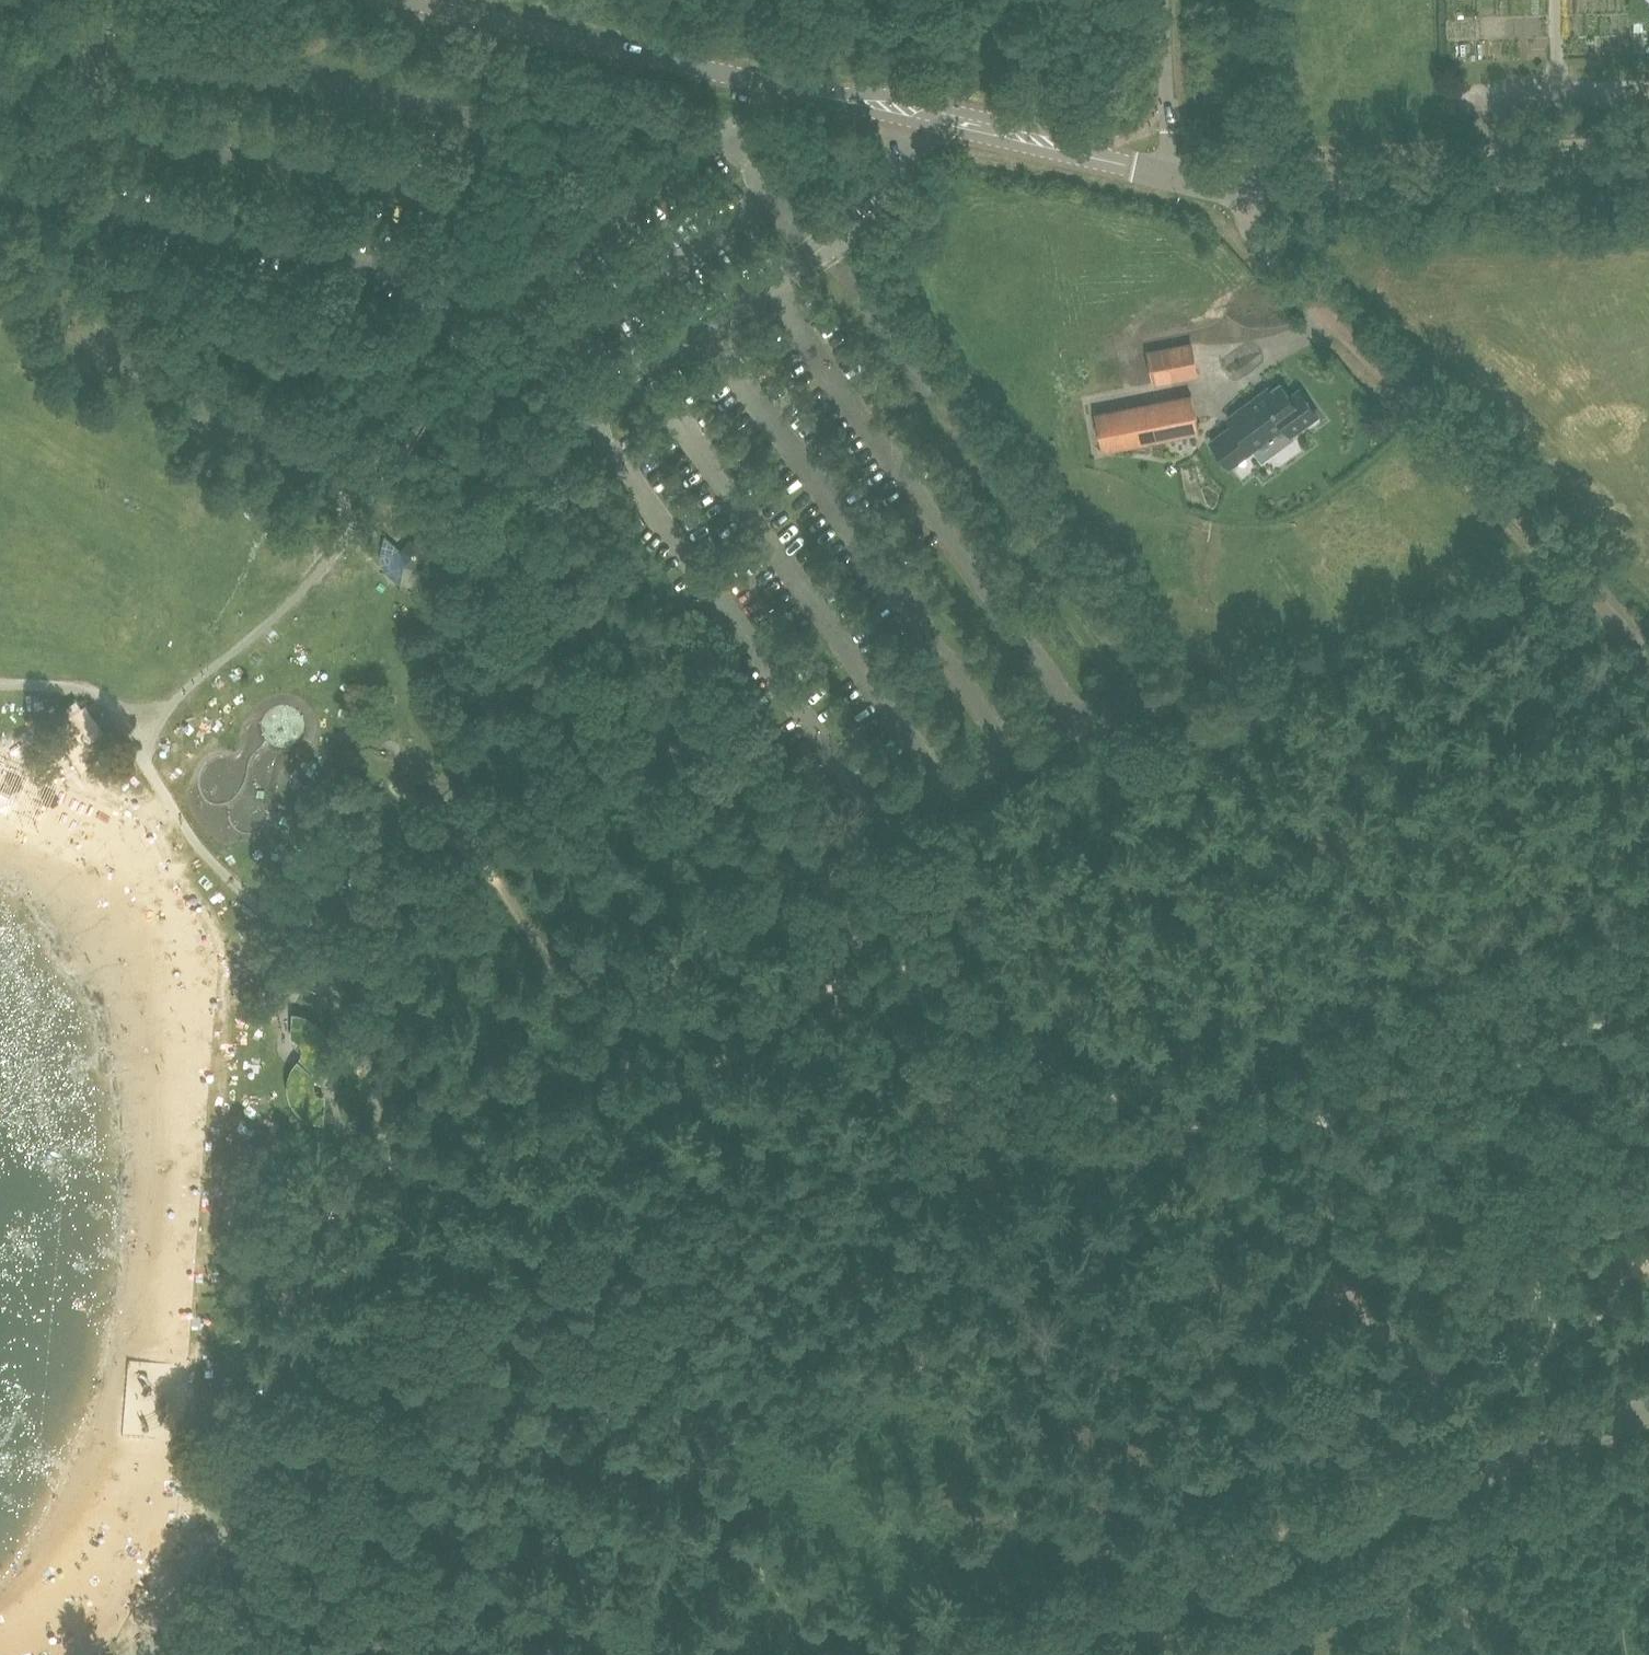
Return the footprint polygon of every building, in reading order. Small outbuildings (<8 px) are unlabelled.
[(1192,343),(1149,352),(1156,382),(1198,373),(1192,343)] [(1300,390),(1290,397),(1281,384),(1263,397),(1260,394),(1230,417),(1235,424),(1213,440),(1231,465),(1287,424),(1293,432),(1318,414),(1300,390)] [(1193,394),(1096,414),(1104,450),(1166,438),(1200,431),(1193,394)] [(425,542),(411,539),(401,550),(405,564),(419,567),(429,556),(425,542)] [(321,1035),(318,1030),(317,1031),(314,1027),(310,1023),(305,1021),(300,1019),(295,1038),(297,1038),(299,1039),(300,1041),(302,1042),(303,1044),(304,1046),(304,1048),(304,1051),(304,1053),(304,1054),(304,1055),(305,1056),(306,1057),(307,1058),(309,1059),(311,1059),(312,1059),(314,1058),(315,1057),(316,1056),(316,1055),(317,1051),(324,1051),(324,1045),(323,1040),(321,1035)] [(313,1114),(318,1116),(323,1097),(321,1096),(319,1095),(317,1094),(316,1093),(315,1091),(314,1089),(314,1087),(313,1085),(314,1083),(313,1081),(313,1080),(313,1079),(312,1078),(311,1077),(309,1076),(308,1076),(307,1076),(305,1076),(304,1076),(303,1078),(302,1079),(301,1079),(301,1084),(294,1084),(294,1088),(294,1093),(296,1097),(297,1101),(300,1104),(304,1108),(308,1111),(313,1114)]
